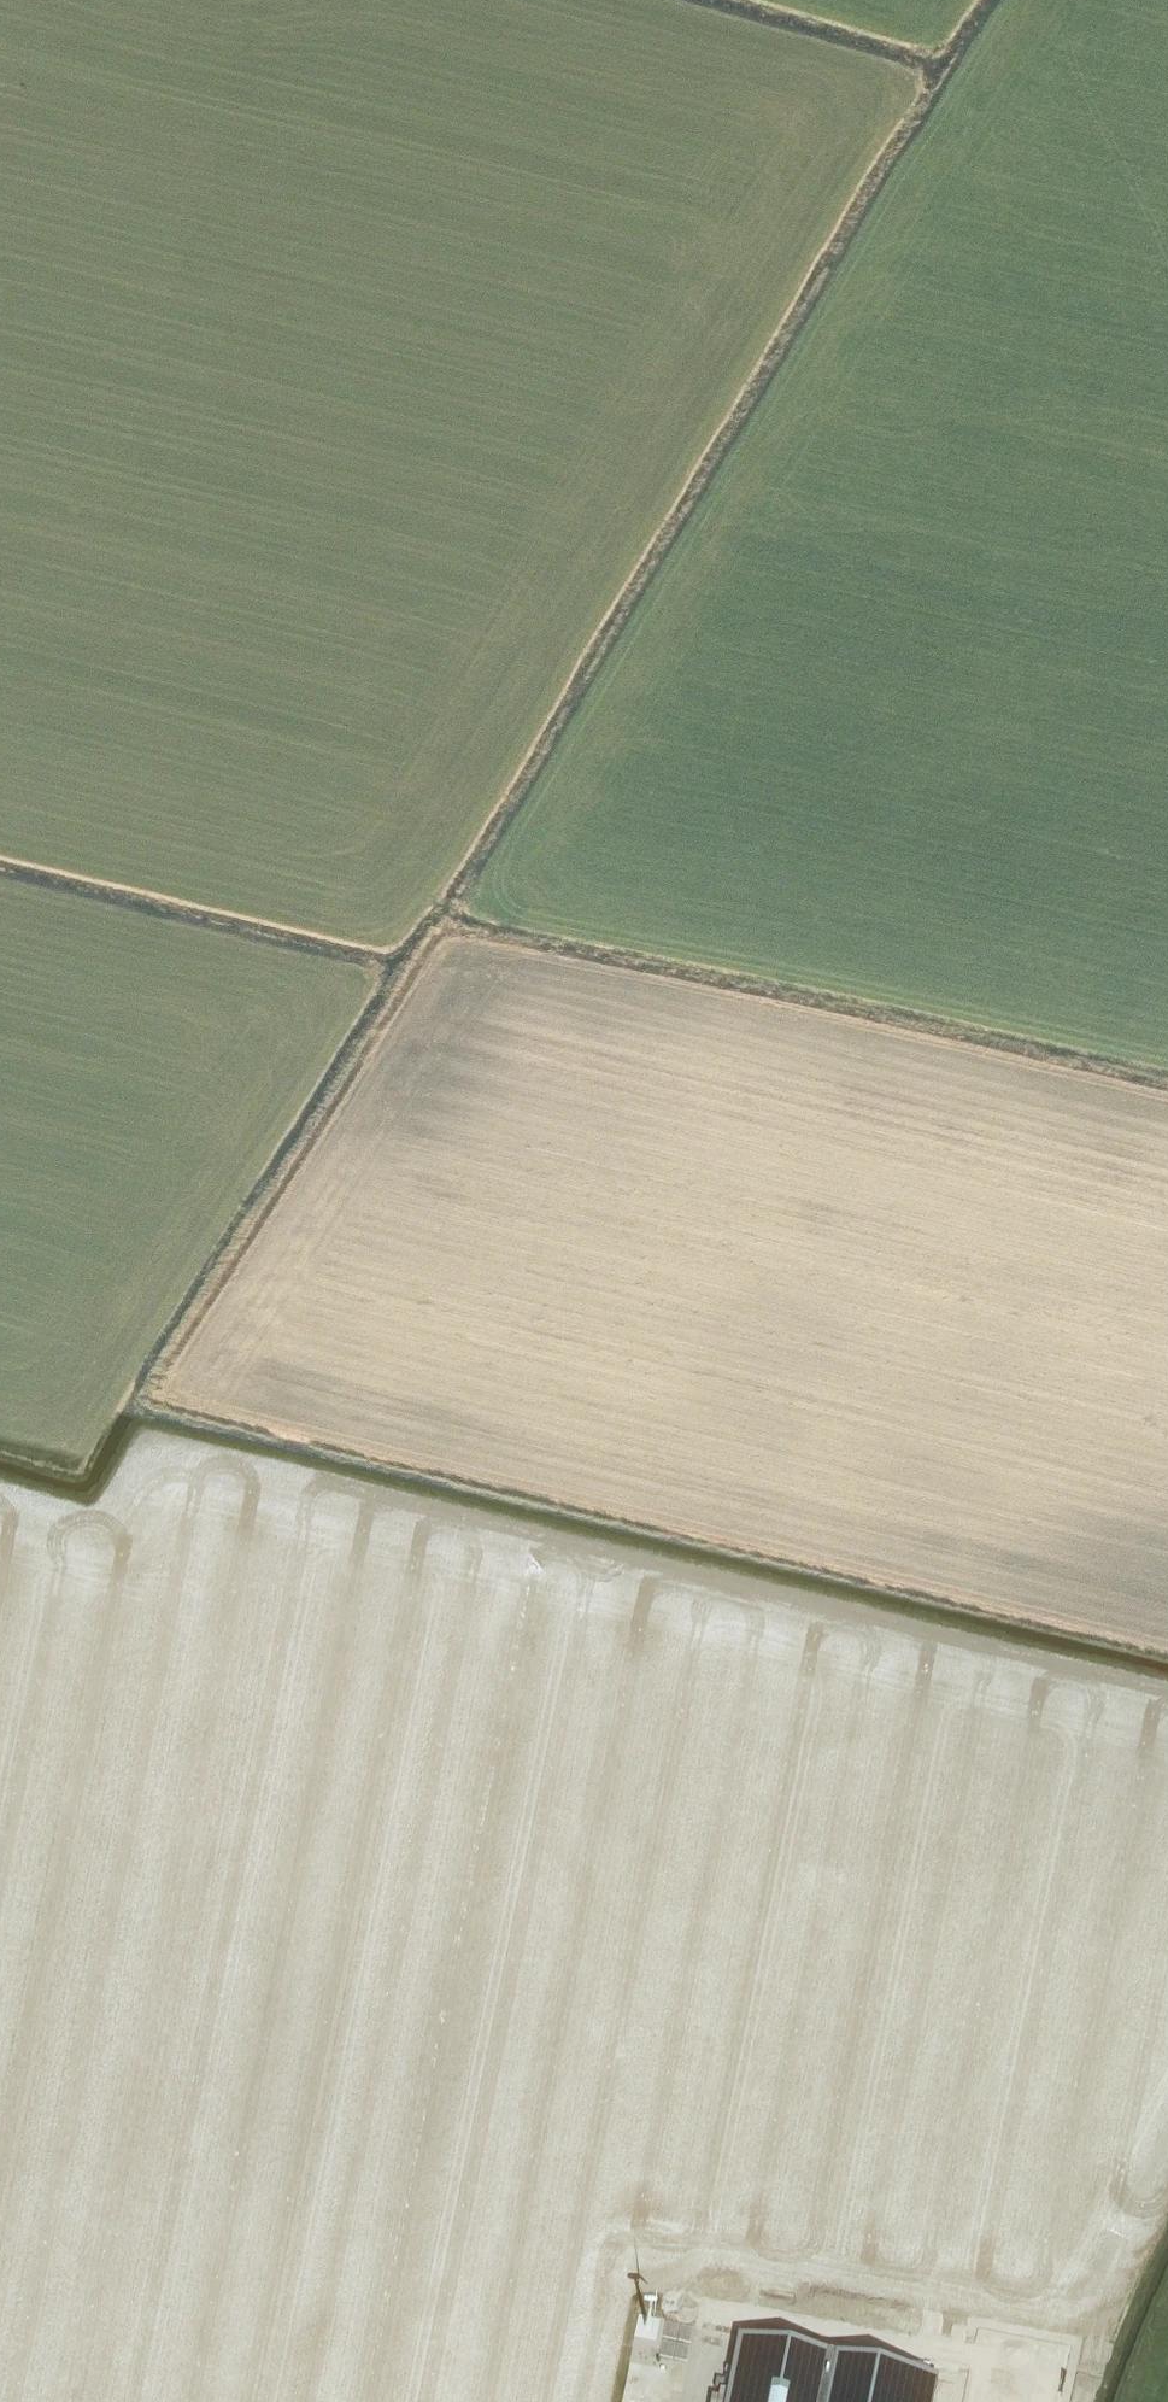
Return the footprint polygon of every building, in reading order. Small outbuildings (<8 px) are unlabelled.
[(938,2376),(736,2336),(723,2401),(933,2401),(938,2376)]
